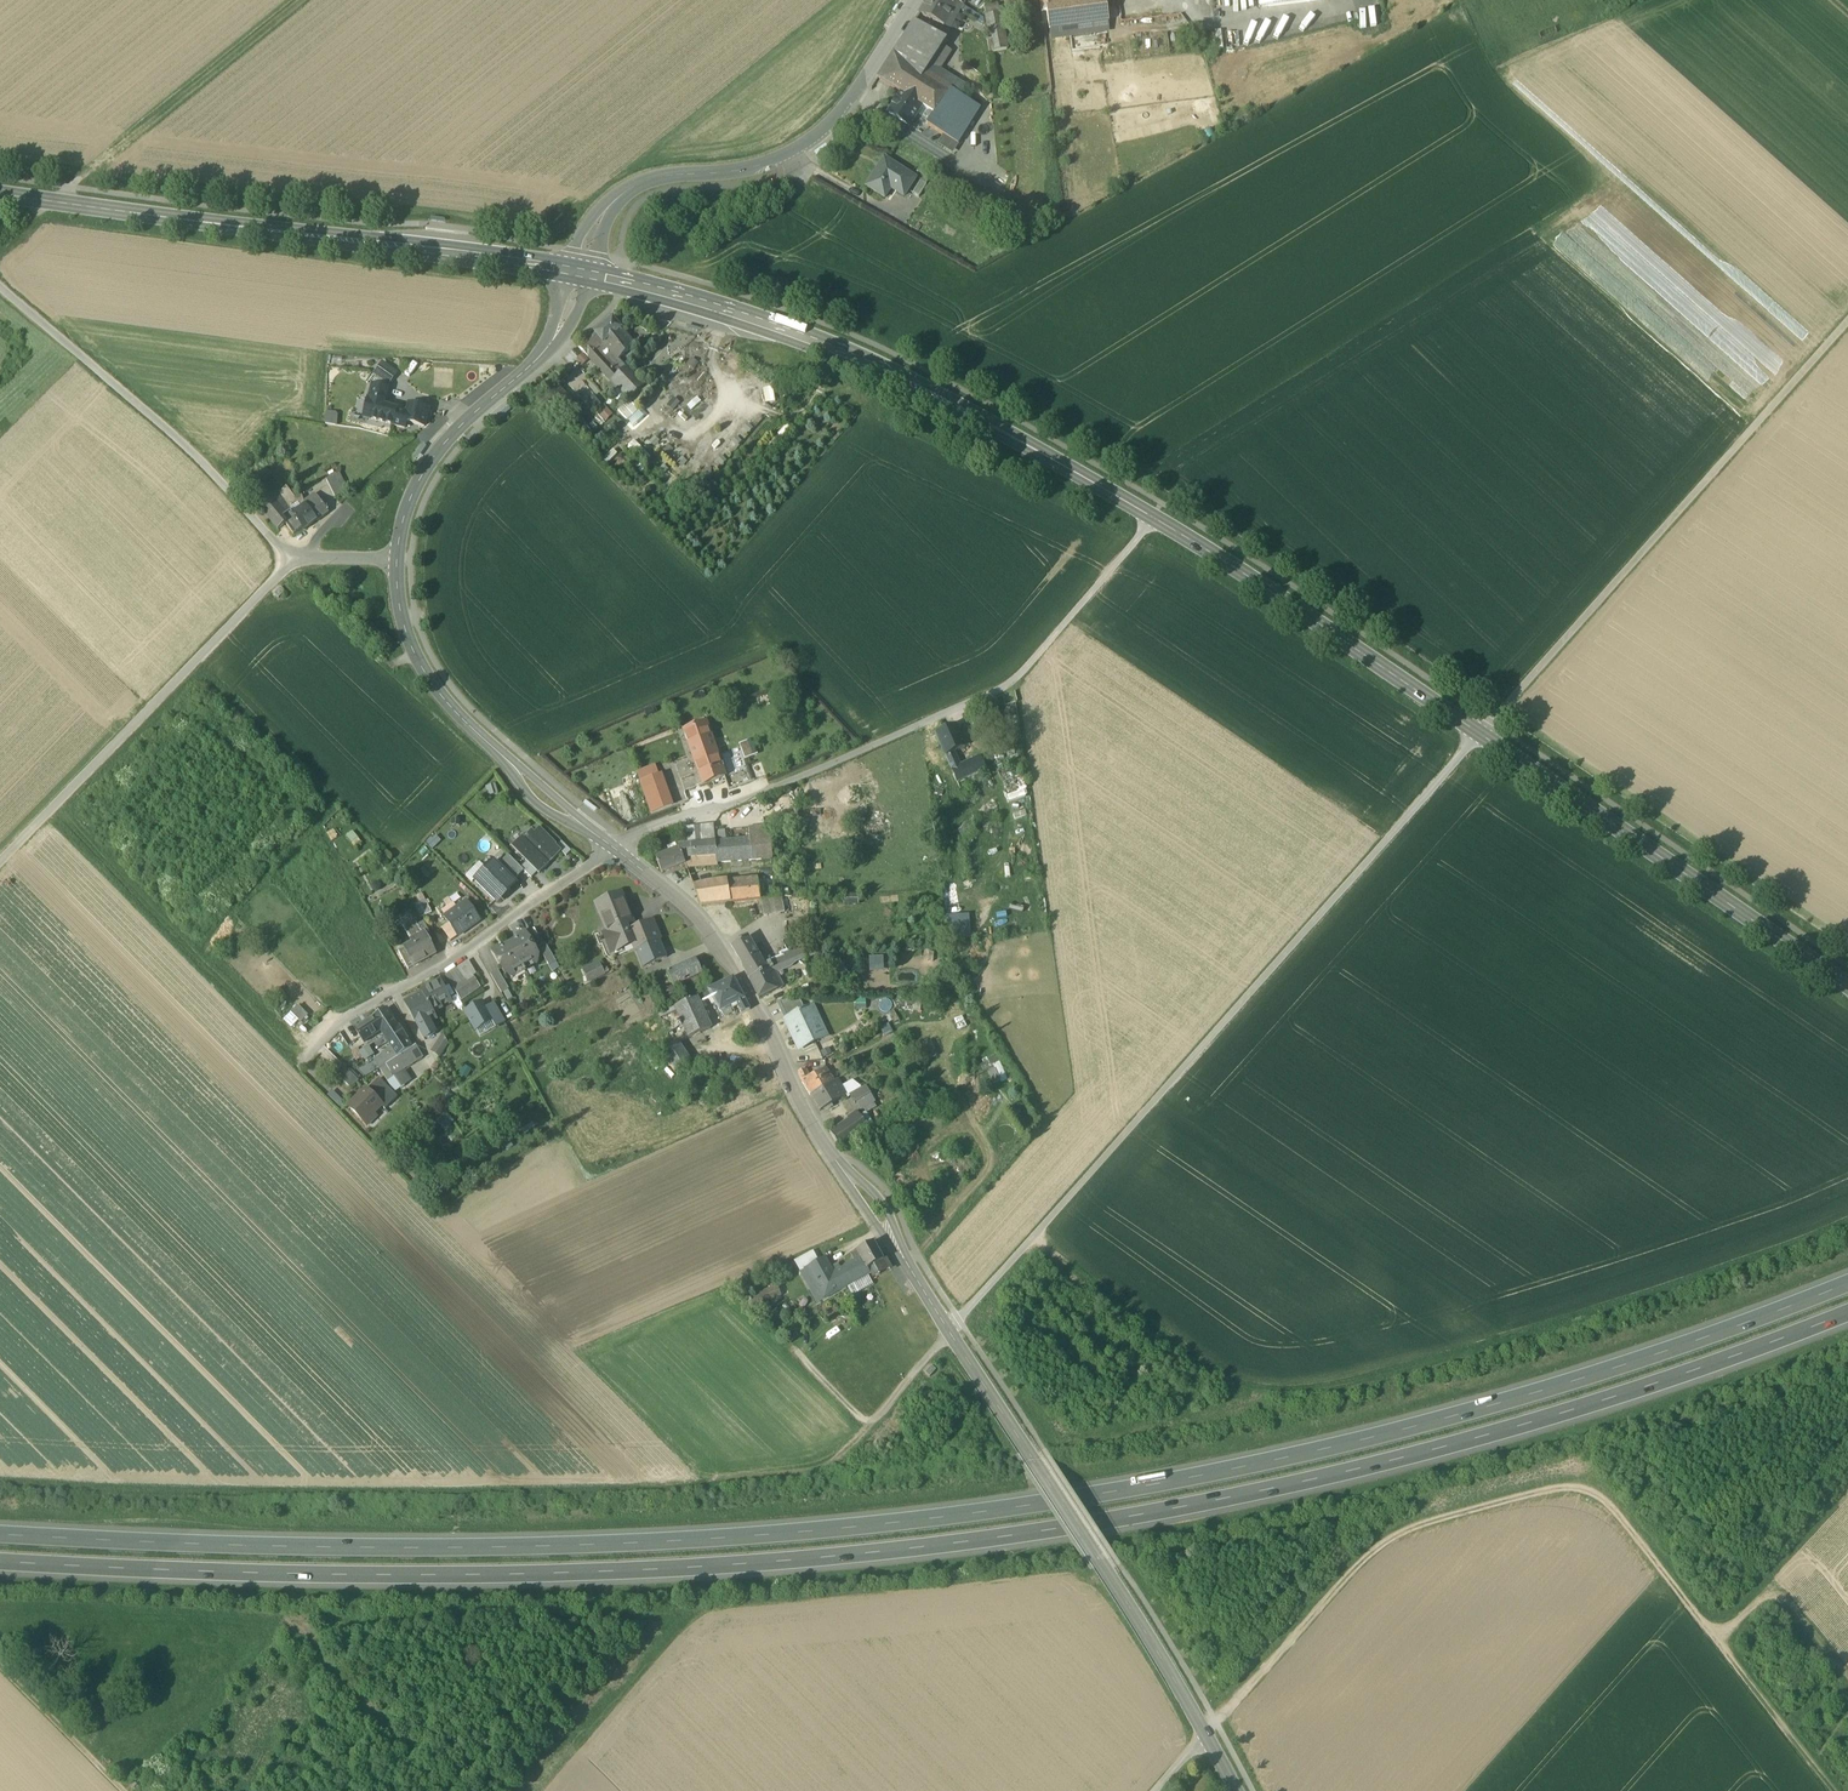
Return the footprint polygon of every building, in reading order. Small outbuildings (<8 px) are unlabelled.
[(957,1),(955,0),(927,0),(919,14),(920,14),(944,25),(944,24),(957,1)] [(1057,4),(1057,0),(1040,0),(1042,13),(1047,12),(1046,6),(1057,4)] [(1057,4),(1046,6),(1047,12),(1050,31),(1051,31),(1070,28),(1071,28),(1071,27),(1089,25),(1090,25),(1090,24),(1108,22),(1110,22),(1106,0),(1085,0),(1057,4)] [(948,26),(961,3),(957,1),(944,24),(948,26)] [(984,7),(986,16),(1000,13),(998,4),(984,7)] [(986,16),(993,53),(1007,50),(1000,13),(986,16)] [(892,56),(924,75),(930,65),(938,70),(951,51),(944,46),(947,40),(915,21),(915,20),(892,56)] [(924,75),(892,56),(878,77),(902,92),(922,105),(934,113),(935,113),(943,101),(950,92),(949,91),(938,84),(924,75)] [(944,74),(938,70),(930,65),(924,75),(938,84),(944,74)] [(938,84),(949,91),(956,81),(944,74),(938,84)] [(950,92),(943,101),(951,106),(959,95),(965,86),(956,81),(949,91),(950,92)] [(922,105),(902,92),(897,99),(896,98),(892,104),(893,105),(889,113),(909,125),(922,105)] [(981,108),(959,95),(951,106),(943,101),(935,113),(934,113),(927,125),(958,144),(981,108)] [(866,186),(885,198),(891,188),(895,182),(908,191),(916,178),(886,160),(879,171),(877,169),(866,186)] [(913,193),(919,197),(926,185),(920,181),(913,193)] [(895,182),(891,188),(904,197),(908,191),(895,182)] [(613,319),(595,333),(603,344),(622,329),(616,323),(613,319)] [(603,344),(604,344),(617,360),(618,359),(635,345),(622,329),(603,344)] [(604,344),(603,344),(595,333),(578,347),(582,351),(588,357),(596,351),(604,344)] [(604,344),(596,351),(619,375),(627,368),(618,359),(617,360),(604,344)] [(612,382),(619,375),(596,351),(588,357),(612,382)] [(397,374),(383,363),(375,374),(389,384),(397,374)] [(612,382),(629,400),(644,386),(627,368),(619,375),(612,382)] [(369,399),(384,403),(387,389),(372,385),(369,399)] [(364,418),(405,429),(406,423),(424,427),(429,409),(409,405),(407,413),(397,410),(398,407),(390,405),(389,408),(383,407),(384,403),(369,399),(364,418)] [(607,407),(600,415),(607,421),(614,413),(607,407)] [(609,459),(621,449),(618,444),(606,454),(609,459)] [(326,481),(335,499),(347,493),(338,475),(326,481)] [(250,496),(278,529),(285,524),(291,518),(273,498),(262,485),(250,496)] [(303,531),(317,521),(305,505),(304,501),(302,495),(296,499),(287,486),(273,498),(291,518),(285,524),(292,535),(302,528),(303,531)] [(315,494),(304,501),(305,505),(317,521),(328,514),(315,494)] [(274,595),(278,599),(285,593),(280,588),(274,595)] [(706,724),(684,731),(689,749),(690,748),(703,785),(725,776),(706,724)] [(965,747),(964,745),(959,733),(956,726),(936,736),(945,757),(954,752),(965,747)] [(966,730),(959,733),(964,745),(970,740),(966,730)] [(757,755),(752,741),(742,744),(747,758),(757,755)] [(945,757),(952,771),(961,766),(954,752),(945,757)] [(980,758),(961,766),(952,771),(958,783),(985,770),(980,758)] [(998,770),(1002,780),(1017,774),(1013,763),(998,770)] [(637,772),(640,782),(660,775),(656,765),(637,772)] [(640,782),(652,814),(672,806),(661,774),(660,775),(640,782)] [(684,828),(686,845),(715,842),(713,825),(684,828)] [(512,847),(527,862),(537,873),(539,874),(549,865),(549,864),(547,863),(551,859),(553,861),(561,852),(556,846),(557,845),(539,828),(534,833),(532,831),(524,838),(522,837),(512,847)] [(749,830),(750,838),(752,860),(769,859),(766,829),(749,830)] [(679,849),(683,858),(716,856),(717,863),(752,860),(750,838),(719,841),(715,842),(686,845),(677,845),(678,849),(679,849)] [(561,841),(557,845),(556,846),(561,852),(566,857),(571,852),(561,841)] [(662,873),(685,864),(683,858),(679,849),(678,849),(655,858),(661,872),(662,873)] [(509,856),(498,866),(514,882),(524,871),(521,868),(509,856)] [(717,866),(717,863),(716,856),(683,858),(685,864),(686,867),(717,866)] [(494,862),(475,881),(495,901),(500,897),(502,899),(510,891),(508,889),(514,883),(514,882),(498,866),(494,862)] [(537,873),(527,862),(521,868),(524,871),(531,879),(537,873)] [(673,877),(677,883),(682,880),(678,874),(676,873),(673,874),(673,877)] [(701,905),(731,902),(728,883),(727,879),(715,881),(693,886),(701,905)] [(758,879),(728,883),(731,902),(760,899),(758,879)] [(839,905),(859,905),(859,895),(839,895),(839,905)] [(603,918),(613,914),(626,908),(621,896),(597,906),(603,918)] [(763,899),(765,915),(796,913),(795,897),(763,899)] [(425,899),(419,903),(426,916),(431,913),(425,899)] [(449,924),(458,937),(480,921),(467,902),(459,908),(447,917),(445,918),(449,924)] [(420,919),(426,916),(419,903),(413,906),(420,919)] [(443,912),(447,917),(459,908),(455,903),(443,912)] [(633,924),(626,908),(613,914),(620,929),(626,927),(633,924)] [(603,918),(609,934),(620,929),(613,914),(603,918)] [(954,916),(955,930),(968,929),(968,916),(954,916)] [(403,928),(411,941),(425,933),(426,934),(429,932),(424,923),(420,926),(416,920),(403,928)] [(652,921),(628,932),(633,944),(636,950),(659,940),(660,940),(652,921)] [(442,929),(451,942),(458,937),(449,924),(442,929)] [(626,927),(620,929),(609,934),(612,939),(607,941),(612,952),(633,944),(628,932),(626,927)] [(437,954),(426,934),(425,933),(411,941),(413,944),(404,949),(414,967),(437,954)] [(518,938),(509,943),(526,972),(526,971),(525,969),(534,964),(538,965),(539,957),(525,933),(518,937),(518,938)] [(742,964),(750,980),(773,968),(770,962),(769,962),(764,965),(748,937),(732,947),(742,964)] [(667,958),(659,940),(636,950),(644,968),(667,958)] [(525,972),(526,972),(509,943),(500,948),(492,952),(506,977),(514,979),(515,975),(524,970),(525,972)] [(538,948),(549,967),(556,962),(545,944),(538,948)] [(795,961),(805,957),(802,949),(800,944),(790,949),(790,950),(795,961)] [(812,945),(802,949),(805,957),(806,959),(816,955),(812,945)] [(408,970),(414,967),(404,949),(398,952),(408,970)] [(769,962),(770,962),(770,961),(782,956),(781,953),(790,950),(790,949),(787,950),(779,953),(780,956),(768,961),(769,962)] [(795,961),(790,950),(781,953),(782,956),(770,961),(770,962),(773,968),(750,980),(759,998),(783,987),(776,972),(791,966),(795,961)] [(667,971),(675,987),(703,973),(696,958),(667,971)] [(453,989),(461,1001),(481,988),(473,977),(477,975),(469,961),(446,977),(454,989),(453,989)] [(583,971),(589,982),(605,975),(599,963),(583,971)] [(491,975),(502,994),(509,990),(498,971),(491,975)] [(721,1011),(724,1016),(732,1012),(730,1007),(736,1004),(744,1000),(733,979),(708,991),(711,996),(720,1012),(721,1011)] [(422,992),(423,995),(433,1013),(441,1008),(439,1005),(449,1000),(440,982),(422,992)] [(434,1015),(433,1013),(423,995),(406,1004),(419,1029),(430,1023),(428,1020),(435,1016),(434,1015)] [(688,1038),(710,1028),(697,997),(675,1007),(688,1038)] [(451,1003),(449,1000),(439,1005),(441,1008),(451,1003)] [(750,1010),(744,1000),(736,1004),(742,1014),(750,1010)] [(779,1002),(787,1019),(805,1011),(801,1001),(779,1002)] [(298,1004),(291,1010),(301,1021),(308,1015),(298,1004)] [(476,1031),(477,1031),(492,1022),(492,1021),(485,1009),(482,1004),(466,1013),(476,1031)] [(496,1028),(505,1023),(494,1004),(485,1009),(492,1021),(492,1022),(496,1028)] [(793,1034),(799,1049),(826,1036),(822,1027),(817,1025),(809,1009),(805,1011),(787,1019),(789,1025),(793,1026),(796,1032),(793,1034)] [(381,1032),(384,1036),(398,1027),(387,1010),(372,1019),(381,1032)] [(364,1043),(381,1032),(372,1019),(355,1030),(364,1043)] [(496,1028),(492,1022),(477,1031),(480,1037),(496,1028)] [(434,1032),(430,1023),(419,1029),(424,1037),(434,1032)] [(384,1036),(393,1050),(398,1057),(403,1054),(412,1048),(398,1027),(384,1036)] [(435,1052),(441,1056),(449,1045),(443,1041),(435,1052)] [(661,1053),(675,1073),(692,1063),(678,1043),(661,1053)] [(386,1065),(392,1074),(409,1063),(408,1061),(421,1053),(416,1046),(412,1048),(403,1054),(398,1057),(386,1065)] [(352,1050),(358,1060),(363,1057),(357,1047),(352,1050)] [(386,1065),(398,1057),(393,1050),(375,1061),(380,1069),(381,1069),(386,1065)] [(981,1059),(991,1084),(1006,1079),(996,1053),(981,1059)] [(334,1072),(350,1088),(359,1082),(342,1064),(334,1072)] [(798,1072),(802,1082),(810,1078),(805,1068),(798,1072)] [(802,1082),(810,1096),(834,1082),(827,1072),(824,1070),(810,1078),(802,1082)] [(379,1079),(367,1091),(381,1105),(385,1110),(397,1097),(379,1079)] [(837,1080),(834,1082),(810,1096),(820,1112),(832,1104),(831,1104),(846,1095),(847,1095),(842,1087),(837,1080)] [(853,1081),(842,1087),(847,1095),(846,1095),(848,1098),(851,1096),(850,1096),(862,1089),(860,1086),(853,1081)] [(857,1103),(861,1109),(874,1102),(865,1087),(862,1089),(850,1096),(851,1096),(855,1104),(857,1103)] [(364,1122),(365,1121),(372,1114),(381,1105),(367,1091),(366,1090),(350,1107),(364,1122)] [(333,1092),(327,1097),(339,1109),(344,1104),(333,1092)] [(829,1132),(839,1148),(867,1127),(856,1111),(847,1117),(851,1123),(844,1128),(841,1124),(829,1132)] [(437,1120),(444,1129),(453,1122),(446,1113),(437,1120)] [(376,1118),(372,1114),(365,1121),(368,1125),(376,1118)] [(856,1257),(858,1260),(860,1259),(866,1269),(867,1269),(883,1260),(874,1243),(857,1252),(859,1255),(856,1257)] [(801,1271),(807,1268),(823,1259),(817,1249),(796,1261),(801,1271)] [(859,1255),(857,1252),(850,1256),(854,1262),(858,1260),(856,1257),(859,1255)] [(824,1299),(842,1289),(833,1274),(830,1267),(825,1258),(823,1259),(807,1268),(824,1299)] [(887,1258),(883,1260),(867,1269),(870,1274),(873,1279),(888,1270),(889,1272),(894,1270),(887,1258)] [(870,1274),(867,1269),(866,1269),(860,1259),(858,1260),(854,1262),(841,1269),(833,1274),(842,1289),(847,1287),(851,1284),(867,1275),(870,1274)] [(833,1274),(841,1269),(838,1263),(830,1267),(833,1274)] [(816,1303),(824,1299),(807,1268),(801,1271),(799,1272),(816,1303)] [(851,1284),(857,1294),(873,1285),(867,1275),(851,1284)] [(852,1297),(857,1294),(851,1284),(847,1287),(852,1297)] [(760,1293),(763,1302),(781,1295),(777,1286),(760,1293)] [(925,1373),(930,1377),(936,1370),(931,1366),(925,1373)]
